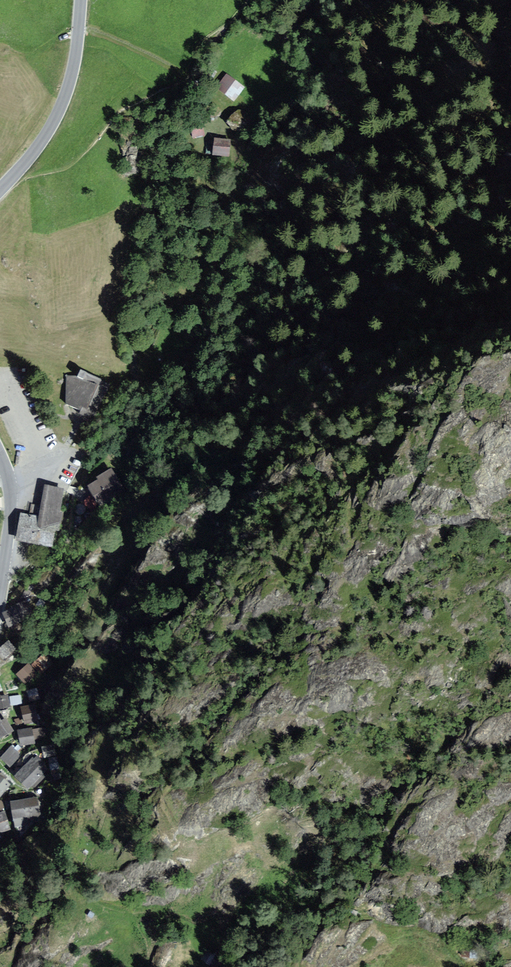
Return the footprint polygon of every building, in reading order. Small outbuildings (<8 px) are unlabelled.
[(245,91),(228,77),(218,91),(235,104),(245,91)] [(200,120),(188,122),(191,139),(203,137),(200,120)] [(216,143),(215,159),(230,159),(231,144),(216,143)] [(98,423),(113,387),(80,373),(77,380),(70,377),(66,406),(81,413),(80,415),(98,423)] [(91,489),(102,506),(127,490),(113,468),(97,479),(100,484),(91,489)] [(20,515),(15,543),(54,550),(64,492),(46,489),(40,519),(20,515)] [(90,496),(85,502),(93,508),(97,501),(90,496)] [(27,603),(5,613),(10,625),(33,614),(27,603)] [(6,662),(17,652),(9,643),(0,651),(0,655),(6,662)] [(33,667),(42,676),(55,665),(46,655),(33,667)] [(18,677),(27,685),(38,674),(29,666),(18,677)] [(29,693),(32,704),(42,701),(39,690),(29,693)] [(13,699),(14,708),(23,707),(22,698),(13,699)] [(10,710),(9,699),(0,700),(0,712),(10,710)] [(23,710),(26,724),(39,721),(36,707),(23,710)] [(14,732),(7,721),(0,725),(0,741),(14,732)] [(20,733),(23,747),(37,745),(34,730),(20,733)] [(2,759),(11,769),(23,758),(13,748),(2,759)] [(17,779),(28,791),(49,770),(38,759),(17,779)] [(9,786),(0,779),(0,798),(9,786)] [(12,804),(15,824),(42,819),(39,799),(12,804)] [(12,832),(7,814),(0,816),(0,836),(12,832)] [(217,957),(211,966),(228,966),(230,965),(217,957)]
